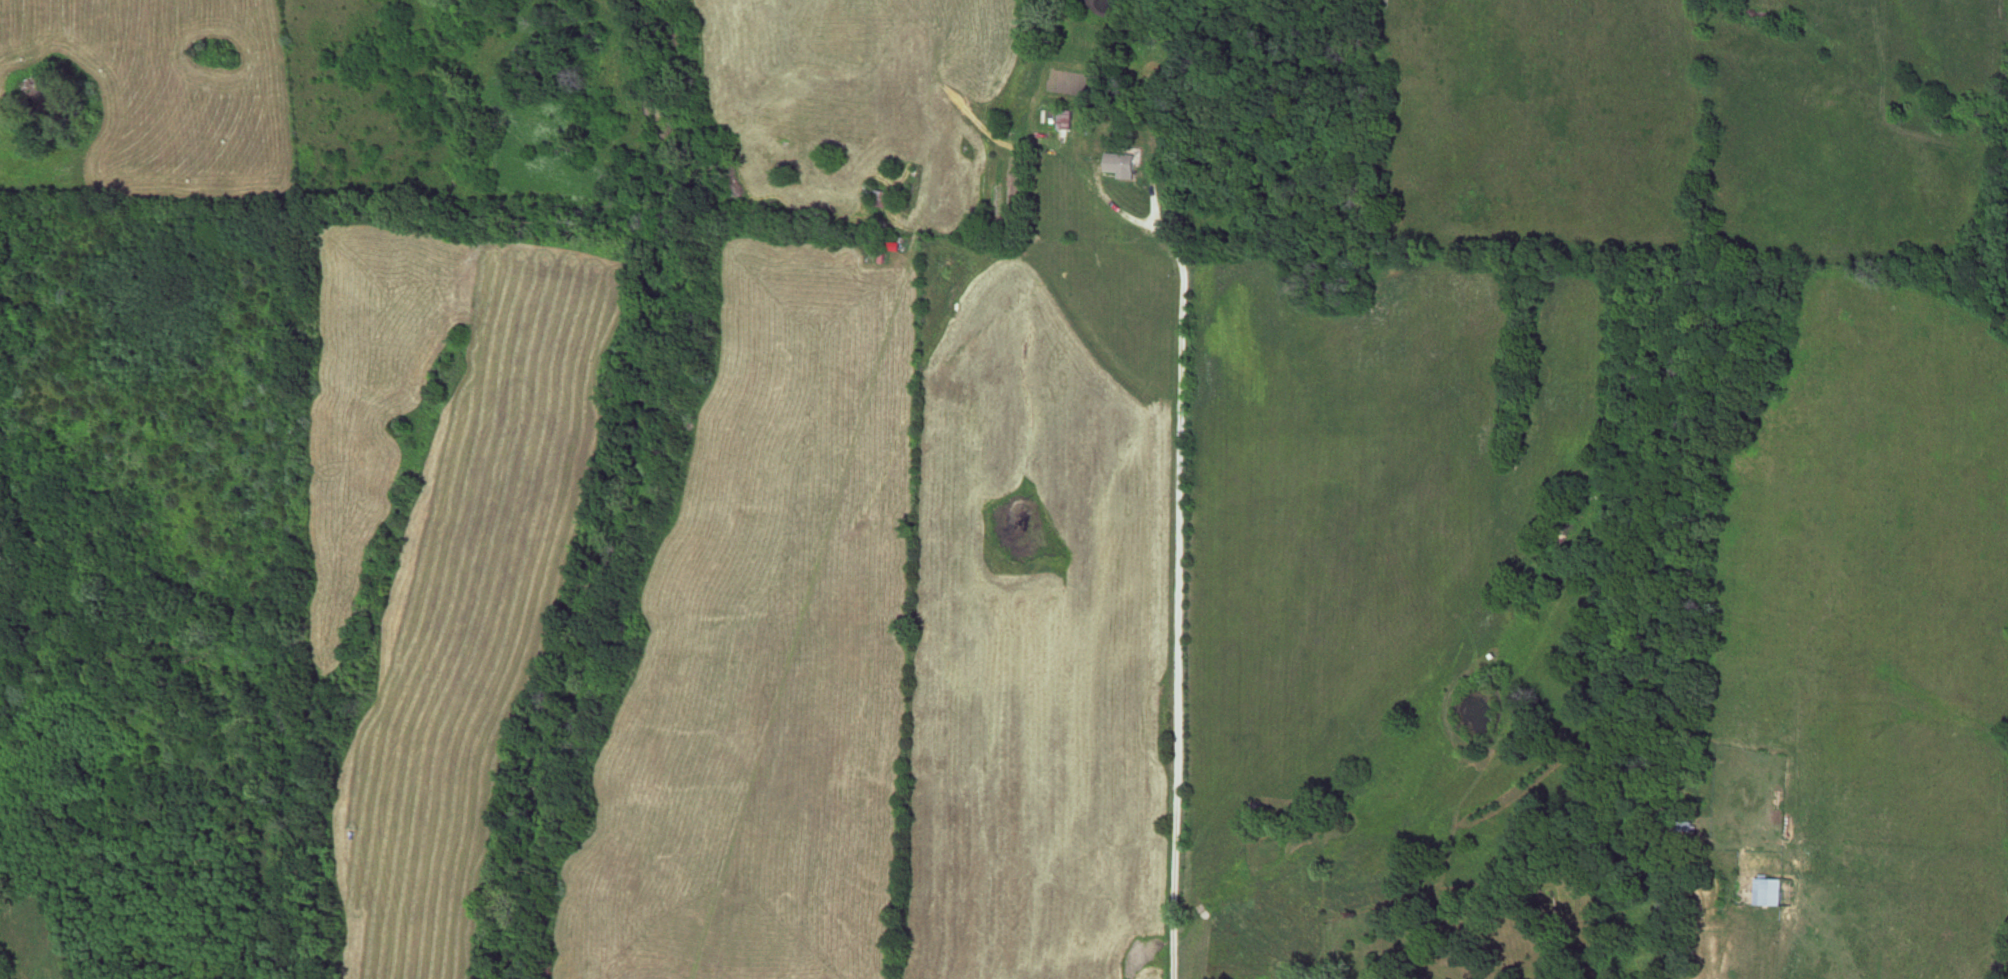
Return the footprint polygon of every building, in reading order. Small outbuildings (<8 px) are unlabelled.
[(1070,130),(1072,109),(1057,108),(1056,128),(1070,130)] [(1137,155),(1108,152),(1107,170),(1135,173),(1137,155)] [(1694,846),(1694,820),(1674,820),(1674,846),(1694,846)] [(1780,906),(1780,879),(1753,879),(1753,906),(1780,906)]
